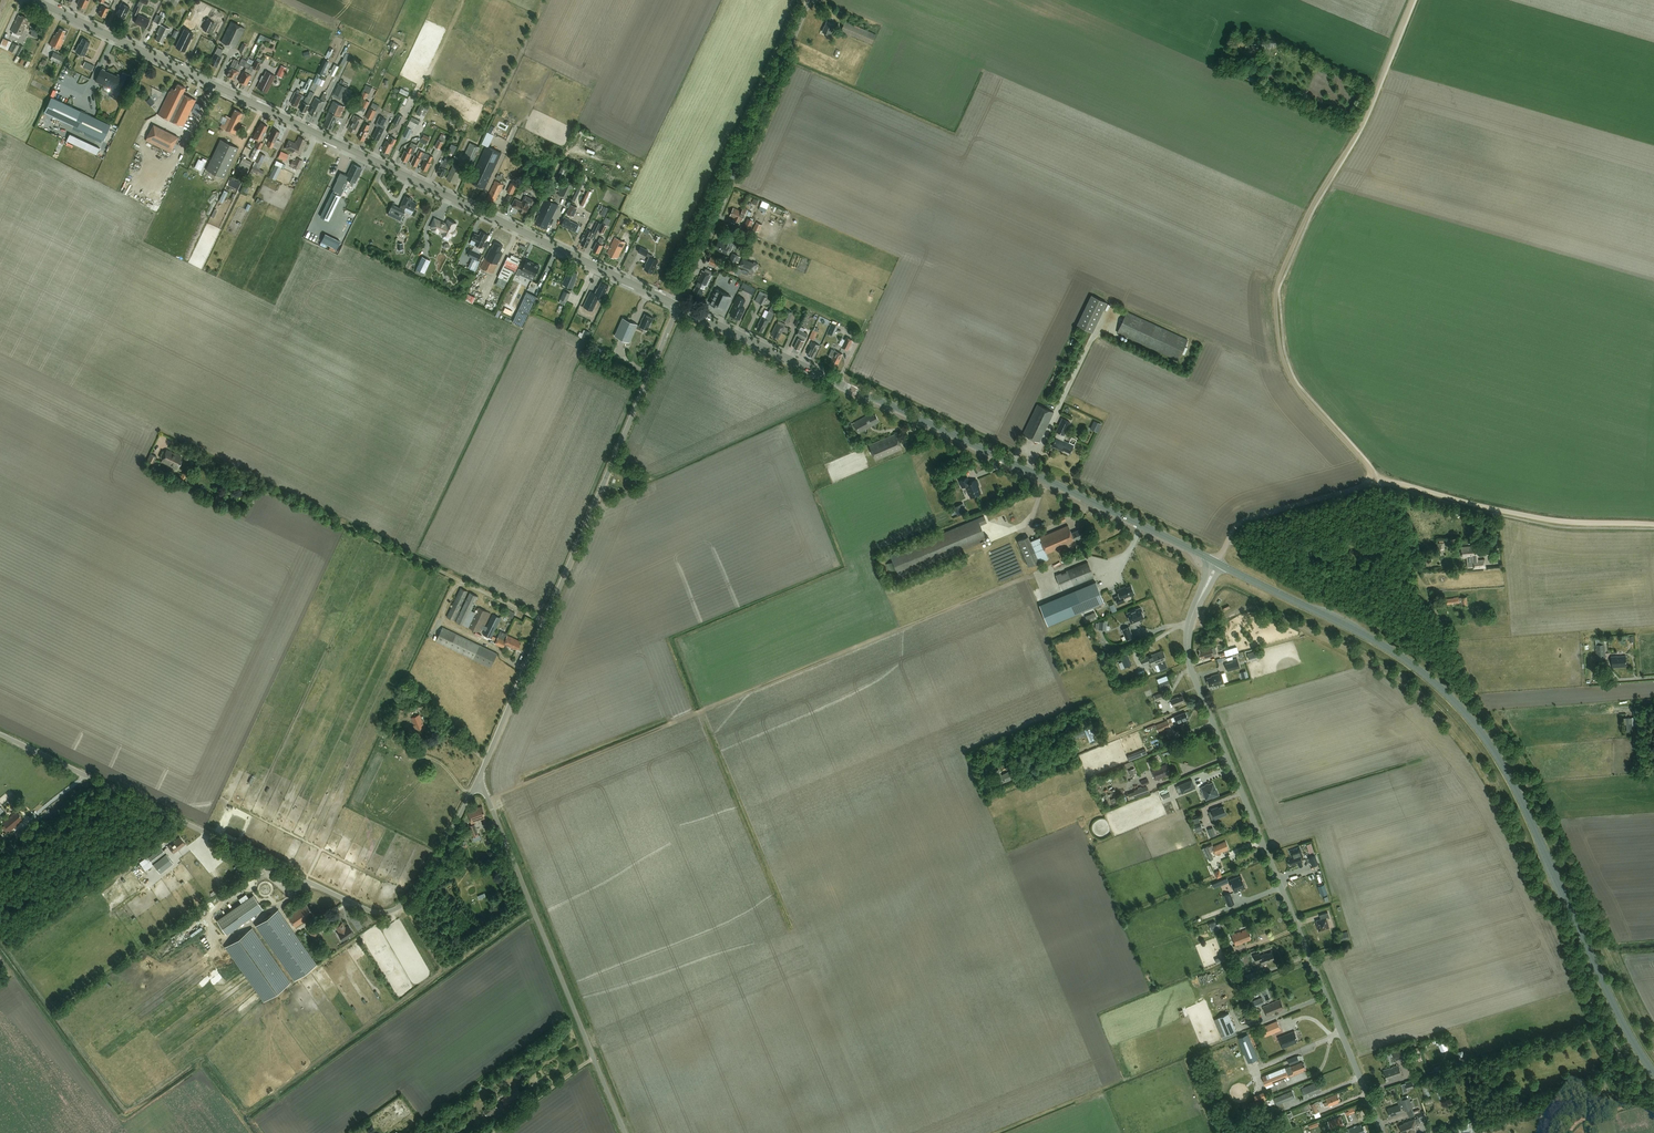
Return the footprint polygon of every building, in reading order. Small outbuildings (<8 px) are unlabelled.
[(77,4),(86,8),(90,0),(79,0),(77,4)] [(104,2),(105,0),(97,0),(103,3),(102,5),(98,14),(105,17),(109,8),(107,8),(109,5),(108,4),(108,5),(104,2)] [(130,7),(121,3),(116,14),(124,18),(130,7)] [(149,20),(138,14),(134,23),(145,28),(149,20)] [(26,18),(26,17),(22,15),(21,16),(18,15),(11,31),(21,36),(29,20),(26,18)] [(214,22),(207,19),(202,29),(209,32),(214,22)] [(872,44),(876,34),(845,21),(841,31),(872,44)] [(235,48),(245,28),(231,22),(221,42),(235,49),(235,48)] [(830,35),(834,25),(826,22),(822,31),(830,35)] [(166,37),(170,29),(161,25),(157,34),(158,34),(155,40),(162,43),(164,37),(166,37)] [(64,35),(65,31),(60,28),(58,32),(57,32),(55,36),(54,35),(49,45),(60,49),(63,43),(62,43),(64,40),(63,40),(64,35)] [(193,33),(184,29),(175,47),(184,51),(193,33)] [(0,46),(9,49),(12,41),(3,37),(0,46)] [(80,54),(84,56),(88,49),(87,48),(90,42),(89,42),(89,41),(87,40),(82,38),(80,44),(79,44),(73,56),(71,56),(67,64),(73,67),(77,59),(76,58),(78,55),(79,55),(80,54)] [(13,43),(9,50),(19,55),(23,46),(20,45),(19,46),(13,43)] [(240,55),(242,56),(243,54),(244,54),(247,46),(242,44),(238,51),(241,53),(240,55)] [(1257,48),(1257,45),(1247,44),(1247,51),(1244,51),(1243,55),(1247,55),(1246,60),(1251,60),(1251,59),(1257,60),(1257,56),(1254,56),(1255,48),(1257,48)] [(217,47),(209,63),(217,67),(223,55),(221,54),(223,50),(217,47)] [(53,52),(50,59),(60,64),(63,56),(53,52)] [(236,60),(234,59),(226,76),(231,78),(237,64),(239,62),(238,61),(239,59),(237,58),(236,60)] [(238,65),(237,64),(231,78),(235,80),(241,66),(244,67),(246,62),(247,61),(241,58),(238,65)] [(253,67),(251,66),(242,83),(246,85),(248,80),(249,80),(251,75),(254,69),(257,70),(261,60),(257,58),(253,67)] [(242,83),(251,66),(251,65),(253,61),(249,59),(247,63),(246,62),(244,67),(246,68),(244,72),(243,71),(241,76),(242,76),(239,82),(242,83)] [(324,60),(318,73),(321,74),(322,75),(329,62),(324,60)] [(339,66),(334,64),(329,74),(334,76),(339,66)] [(281,65),(276,75),(281,78),(286,68),(281,65)] [(119,100),(131,76),(123,72),(120,78),(101,69),(95,81),(111,89),(108,95),(119,100)] [(275,76),(266,71),(260,81),(257,87),(267,92),(275,76)] [(300,90),(306,93),(312,79),(309,78),(307,83),(304,82),(300,90)] [(344,78),(341,83),(347,86),(350,80),(344,78)] [(335,93),(343,97),(346,90),(347,87),(339,83),(338,86),(334,93),(335,93)] [(182,94),(185,87),(177,84),(174,90),(172,88),(170,92),(169,92),(158,115),(183,127),(196,100),(182,94)] [(369,94),(372,88),(367,86),(364,91),(368,93),(368,94),(369,94)] [(297,106),(302,95),(300,94),(301,92),(298,90),(297,93),(295,92),(290,102),(292,103),(291,104),(296,106),(296,105),(297,106)] [(300,110),(306,113),(309,105),(314,93),(310,91),(305,103),(303,102),(300,110)] [(364,91),(358,104),(362,106),(368,94),(368,93),(364,91)] [(320,111),(326,100),(325,99),(327,95),(324,93),(320,100),(313,115),(317,117),(320,111)] [(72,107),(51,97),(44,112),(65,122),(72,107)] [(154,103),(150,97),(146,101),(150,106),(154,103)] [(313,115),(320,100),(315,98),(311,107),(312,107),(309,113),(313,115)] [(333,101),(328,111),(326,117),(326,119),(324,125),(332,129),(338,116),(340,118),(345,107),(333,101)] [(370,108),(366,117),(372,120),(376,111),(370,108)] [(235,134),(240,124),(239,124),(241,120),(240,119),(243,113),(235,109),(231,118),(227,116),(221,128),(235,134)] [(103,140),(110,124),(81,110),(73,126),(103,140)] [(398,113),(393,123),(399,125),(403,116),(398,113)] [(363,119),(354,115),(348,128),(350,129),(349,130),(356,134),(363,119)] [(386,119),(380,116),(376,125),(378,127),(372,137),(379,141),(386,126),(383,125),(386,119)] [(253,138),(258,141),(255,147),(250,158),(250,159),(254,161),(260,150),(263,143),(260,142),(265,132),(265,131),(267,126),(261,123),(259,127),(258,128),(253,138)] [(365,123),(358,138),(364,141),(366,137),(368,132),(367,131),(370,125),(365,123)] [(171,149),(178,136),(153,124),(147,137),(171,149)] [(492,125),(489,130),(494,133),(497,128),(492,125)] [(412,129),(407,127),(403,136),(408,138),(412,129)] [(274,143),(280,132),(273,128),(268,139),(269,140),(267,146),(272,148),(274,143)] [(490,145),(495,134),(487,131),(483,143),(490,145)] [(447,135),(442,133),(435,147),(440,149),(447,135)] [(67,141),(98,153),(100,146),(69,134),(67,141)] [(211,155),(218,141),(211,137),(204,151),(211,155)] [(301,154),(306,142),(304,141),(305,140),(299,137),(297,142),(296,141),(295,143),(289,141),(285,149),(293,152),(294,151),(301,154)] [(388,142),(387,141),(382,150),(388,153),(391,147),(393,148),(395,145),(394,144),(396,139),(390,137),(388,142)] [(238,148),(220,139),(206,170),(224,178),(238,148)] [(470,143),(464,156),(474,160),(480,147),(470,143)] [(451,144),(448,152),(453,154),(457,147),(451,144)] [(485,188),(501,153),(488,147),(486,146),(470,182),(485,188)] [(415,150),(409,147),(406,152),(405,151),(401,159),(407,162),(411,154),(413,155),(415,150)] [(265,155),(259,152),(254,161),(261,165),(265,155)] [(423,160),(426,154),(423,152),(422,153),(419,152),(416,156),(415,156),(411,164),(417,166),(421,159),(423,160)] [(433,157),(426,154),(423,160),(425,161),(421,168),(427,171),(431,163),(430,163),(433,157)] [(239,165),(248,169),(252,162),(243,158),(239,165)] [(299,169),(302,161),(297,158),(295,162),(292,161),(290,165),(291,166),(294,167),(299,169)] [(441,164),(437,172),(438,173),(437,175),(438,175),(438,176),(439,176),(439,177),(440,177),(441,177),(442,177),(446,169),(444,168),(445,166),(446,167),(448,163),(444,161),(442,165),(441,164)] [(449,178),(448,180),(456,184),(464,168),(454,163),(447,178),(449,178)] [(347,176),(343,174),(340,180),(338,179),(333,189),(334,189),(321,217),(329,221),(348,182),(354,185),(358,177),(359,177),(361,173),(359,173),(361,168),(353,164),(347,176)] [(264,171),(253,166),(250,171),(261,177),(264,171)] [(562,181),(565,173),(564,172),(564,171),(567,172),(568,169),(562,166),(556,178),(562,181)] [(565,180),(558,195),(568,200),(575,185),(565,180)] [(504,185),(495,181),(487,199),(493,202),(494,201),(495,201),(499,194),(504,185)] [(512,183),(508,192),(512,194),(516,185),(512,183)] [(588,190),(581,205),(584,207),(592,192),(588,190)] [(404,211),(411,215),(413,211),(417,203),(412,201),(413,200),(405,196),(400,208),(394,206),(395,204),(393,203),(388,215),(400,221),(404,211)] [(525,214),(529,206),(528,206),(529,204),(532,205),(534,200),(526,196),(522,203),(516,199),(512,207),(517,209),(517,210),(525,214)] [(345,198),(340,207),(344,209),(349,200),(345,198)] [(558,205),(545,199),(537,214),(539,215),(534,223),(546,229),(549,223),(558,205)] [(569,205),(565,214),(572,217),(576,208),(569,205)] [(743,207),(741,211),(733,208),(729,216),(733,218),(732,220),(738,223),(739,220),(741,221),(746,209),(743,207)] [(565,217),(561,225),(575,232),(579,225),(570,221),(570,220),(565,217)] [(747,218),(744,226),(750,228),(753,221),(750,219),(747,218)] [(435,219),(431,227),(433,228),(432,230),(438,233),(439,231),(442,232),(442,234),(450,237),(451,235),(453,236),(455,235),(456,233),(455,231),(453,230),(456,224),(448,220),(446,224),(446,225),(435,219)] [(592,232),(596,234),(597,231),(601,224),(597,222),(593,229),(592,232)] [(756,222),(753,229),(759,232),(762,225),(756,222)] [(591,240),(590,239),(589,239),(592,232),(588,230),(585,236),(583,235),(580,241),(582,242),(581,244),(583,245),(582,246),(585,248),(586,247),(587,247),(591,240)] [(482,248),(488,235),(481,232),(479,236),(475,233),(472,240),(476,242),(475,245),(482,248)] [(335,246),(339,238),(329,233),(325,241),(335,246)] [(601,245),(604,239),(600,237),(597,243),(596,242),(593,250),(599,253),(603,245),(601,245)] [(625,243),(615,237),(607,253),(610,255),(609,256),(614,259),(614,257),(617,259),(625,243)] [(731,252),(734,244),(731,242),(731,241),(726,239),(724,245),(718,242),(715,248),(718,249),(717,251),(726,255),(727,250),(731,252)] [(493,274),(502,253),(500,252),(503,246),(495,242),(492,249),(491,248),(489,253),(488,252),(481,268),(493,274)] [(647,253),(648,251),(640,247),(638,252),(646,256),(646,255),(649,257),(645,264),(646,264),(643,269),(652,274),(656,265),(658,261),(651,258),(652,256),(647,253)] [(472,250),(470,249),(467,256),(472,258),(468,268),(475,271),(480,261),(479,261),(482,254),(480,253),(472,250)] [(514,274),(521,259),(511,254),(510,257),(508,256),(498,277),(508,282),(512,273),(514,274)] [(734,265),(738,256),(733,254),(729,263),(734,265)] [(431,261),(422,257),(415,273),(423,277),(431,261)] [(720,268),(722,262),(719,261),(711,257),(708,263),(717,267),(720,268)] [(748,270),(754,272),(757,264),(753,263),(742,258),(738,267),(747,271),(748,270)] [(540,266),(526,260),(522,270),(535,276),(540,266)] [(733,274),(734,273),(740,276),(741,273),(747,275),(748,272),(743,270),(742,271),(736,268),(728,264),(725,270),(733,274)] [(711,275),(712,272),(705,269),(704,272),(701,271),(700,273),(702,274),(701,277),(699,276),(695,285),(696,285),(695,288),(694,288),(693,290),(694,291),(693,292),(694,292),(692,296),(697,299),(698,297),(700,298),(703,291),(702,291),(703,288),(704,289),(705,286),(707,286),(709,281),(707,280),(708,279),(710,280),(712,275),(711,275)] [(576,275),(577,273),(571,270),(569,273),(568,272),(562,284),(573,288),(576,280),(575,279),(577,275),(576,275)] [(603,298),(609,286),(601,282),(598,290),(597,289),(595,294),(591,292),(583,307),(592,311),(598,300),(597,300),(599,296),(603,298)] [(743,288),(742,290),(748,293),(750,289),(742,284),(740,287),(743,288)] [(716,289),(709,304),(717,307),(721,309),(722,307),(725,309),(731,296),(716,289)] [(563,291),(558,302),(564,305),(570,294),(563,291)] [(474,303),(477,297),(466,292),(463,298),(474,303)] [(523,327),(537,297),(527,292),(513,322),(523,327)] [(1077,325),(1092,333),(1107,303),(1091,295),(1077,325)] [(735,304),(729,315),(739,319),(744,308),(741,307),(744,300),(737,296),(734,304),(735,304)] [(782,319),(789,323),(794,313),(786,310),(782,319)] [(764,328),(768,320),(769,321),(773,314),(768,311),(764,319),(761,317),(757,325),(758,325),(756,329),(762,332),(764,328)] [(1127,312),(1117,333),(1179,361),(1182,354),(1185,347),(1188,340),(1127,312)] [(648,330),(653,318),(645,314),(639,326),(637,325),(637,324),(623,318),(615,336),(615,337),(630,343),(630,342),(636,328),(643,331),(644,328),(648,330)] [(781,333),(784,327),(777,323),(776,323),(771,334),(773,335),(772,337),(777,339),(780,333),(781,333)] [(814,328),(809,338),(814,341),(819,330),(814,328)] [(797,336),(800,337),(798,339),(794,348),(798,350),(799,348),(800,348),(803,341),(804,339),(805,339),(808,334),(800,330),(797,336)] [(847,350),(852,340),(846,337),(841,347),(847,350)] [(818,349),(819,346),(811,342),(810,345),(807,353),(808,353),(807,355),(812,357),(815,351),(816,352),(818,348),(818,349)] [(836,351),(832,349),(829,356),(832,358),(831,360),(832,361),(829,365),(835,368),(837,364),(838,364),(842,354),(836,351)] [(1039,442),(1053,412),(1037,404),(1022,434),(1039,442)] [(858,433),(879,422),(875,415),(874,416),(872,413),(854,423),(854,424),(854,427),(858,433)] [(1056,438),(1051,446),(1060,450),(1061,449),(1069,453),(1073,446),(1060,439),(1062,435),(1063,435),(1070,423),(1062,419),(1055,432),(1056,432),(1054,437),(1056,438)] [(902,449),(896,434),(869,445),(875,460),(902,449)] [(182,461),(180,460),(182,457),(167,450),(161,463),(169,467),(170,466),(177,470),(182,461)] [(157,456),(151,453),(147,460),(153,464),(157,456)] [(637,483),(640,476),(632,472),(629,479),(637,483)] [(977,486),(978,486),(975,480),(969,482),(967,477),(959,480),(962,487),(966,486),(971,497),(980,494),(977,486)] [(963,503),(954,507),(958,515),(967,512),(963,503)] [(986,540),(980,525),(986,523),(983,516),(890,555),(892,562),(886,564),(890,573),(896,570),(898,576),(986,540)] [(1068,525),(1030,541),(1028,537),(1018,541),(1028,567),(1048,559),(1046,554),(1074,542),(1078,540),(1078,539),(1082,537),(1079,530),(1072,533),(1068,525)] [(1462,550),(1462,558),(1472,557),(1473,561),(1472,561),(1473,568),(1485,567),(1485,560),(1476,560),(1476,556),(1478,556),(1477,546),(1463,548),(1464,549),(1462,550)] [(1093,577),(1087,562),(1056,575),(1061,590),(1093,577)] [(1083,611),(1104,603),(1096,582),(1074,591),(1039,605),(1048,626),(1083,611)] [(1134,594),(1131,586),(1125,588),(1125,587),(1117,590),(1119,596),(1114,597),(1117,605),(1125,602),(1124,599),(1134,594)] [(485,626),(491,614),(479,608),(476,614),(471,611),(478,597),(470,593),(466,601),(464,601),(468,592),(461,589),(447,618),(464,626),(470,615),(474,617),(469,628),(478,633),(480,628),(485,631),(483,635),(492,639),(501,619),(493,615),(487,627),(485,626)] [(1466,597),(1461,598),(1459,598),(1458,597),(1454,598),(1454,599),(1443,600),(1444,605),(1461,603),(1462,607),(1467,606),(1466,597)] [(1141,609),(1140,609),(1139,608),(1126,613),(1130,624),(1143,618),(1141,613),(1142,612),(1141,609)] [(512,619),(515,613),(508,610),(505,616),(512,619)] [(1107,622),(1098,621),(1098,630),(1107,630),(1107,622)] [(1122,629),(1126,640),(1133,637),(1128,627),(1122,629)] [(498,654),(443,628),(439,635),(434,633),(431,639),(436,642),(491,668),(498,654)] [(516,650),(517,649),(518,649),(521,644),(519,644),(520,642),(507,636),(506,640),(498,637),(495,644),(504,648),(505,645),(516,650)] [(1606,658),(1605,644),(1604,639),(1595,639),(1596,645),(1597,658),(1606,658)] [(1202,660),(1214,656),(1211,647),(1203,649),(1198,651),(1199,653),(1198,654),(1199,658),(1201,658),(1202,660)] [(1232,654),(1231,649),(1224,651),(1224,653),(1219,654),(1220,658),(1225,656),(1232,654)] [(1164,658),(1165,658),(1165,657),(1162,651),(1148,657),(1148,656),(1140,659),(1143,666),(1150,663),(1152,666),(1157,664),(1160,671),(1168,668),(1164,658)] [(1257,651),(1247,654),(1249,659),(1259,656),(1257,651)] [(1132,665),(1127,655),(1120,658),(1125,668),(1132,665)] [(1626,665),(1625,656),(1616,657),(1616,656),(1610,657),(1611,668),(1624,667),(1624,665),(1626,665)] [(1227,671),(1240,668),(1237,659),(1232,660),(1232,662),(1225,664),(1227,671)] [(1210,677),(1206,678),(1208,686),(1213,685),(1213,686),(1223,683),(1220,673),(1210,676),(1210,677)] [(1159,689),(1169,685),(1167,680),(1157,684),(1159,689)] [(1155,702),(1164,698),(1162,693),(1153,696),(1155,702)] [(1181,701),(1183,701),(1181,695),(1177,697),(1176,696),(1169,699),(1172,706),(1182,702),(1181,701)] [(408,711),(419,707),(417,702),(406,707),(408,711)] [(426,708),(423,710),(430,719),(432,717),(426,708)] [(1185,718),(1187,717),(1185,712),(1173,717),(1177,726),(1182,724),(1182,723),(1187,721),(1185,718)] [(424,731),(426,730),(424,725),(423,725),(419,715),(411,718),(414,726),(413,726),(417,735),(424,732),(424,731)] [(1169,725),(1173,724),(1170,718),(1167,719),(1167,720),(1154,725),(1157,732),(1170,727),(1169,725)] [(1627,731),(1632,731),(1632,726),(1637,726),(1636,718),(1626,718),(1627,731)] [(1097,739),(1100,737),(1095,725),(1092,726),(1097,739)] [(1154,780),(1170,774),(1166,765),(1151,771),(1154,780)] [(999,785),(1013,778),(1010,772),(996,778),(999,785)] [(1192,780),(1178,785),(1181,794),(1182,794),(1195,788),(1192,780)] [(1212,782),(1201,787),(1206,799),(1211,797),(1212,797),(1218,794),(1216,789),(1215,789),(1212,782)] [(1130,799),(1149,792),(1147,786),(1142,788),(1141,787),(1137,788),(1138,789),(1134,790),(1135,791),(1128,794),(1130,799)] [(482,806),(467,811),(471,823),(485,818),(483,815),(485,814),(482,806)] [(1223,811),(1224,810),(1223,806),(1216,809),(1215,808),(1211,809),(1212,812),(1208,813),(1211,820),(1215,819),(1225,815),(1223,811)] [(10,831),(22,820),(21,818),(22,817),(18,813),(17,814),(16,813),(3,823),(10,831)] [(479,836),(475,824),(469,826),(473,838),(479,836)] [(17,838),(23,833),(20,829),(14,834),(17,838)] [(173,854),(185,844),(179,837),(167,847),(173,854)] [(1210,853),(1213,852),(1214,855),(1227,850),(1226,847),(1227,847),(1225,841),(1212,847),(1212,845),(1204,848),(1204,849),(1202,850),(1207,860),(1209,860),(1209,861),(1213,859),(1210,853)] [(156,867),(166,860),(159,851),(150,858),(156,867)] [(1298,868),(1302,867),(1301,864),(1301,862),(1299,855),(1288,859),(1288,861),(1287,861),(1288,866),(1290,865),(1291,867),(1297,865),(1298,868)] [(1315,856),(1308,858),(1311,866),(1318,864),(1315,856)] [(1221,869),(1215,872),(1218,878),(1224,876),(1221,869)] [(1229,880),(1234,891),(1234,893),(1246,888),(1245,886),(1246,885),(1245,883),(1244,883),(1241,876),(1229,880)] [(1317,886),(1321,896),(1328,893),(1324,884),(1317,886)] [(1234,904),(1230,893),(1224,896),(1228,906),(1234,904)] [(262,909),(252,895),(215,920),(225,934),(262,909)] [(1253,897),(1237,903),(1238,906),(1254,900),(1253,897)] [(305,904),(304,903),(286,916),(294,928),(311,916),(311,915),(315,912),(308,902),(305,904)] [(313,966),(275,912),(255,926),(293,980),(313,966)] [(1328,918),(1326,914),(1320,916),(1321,920),(1315,922),(1316,927),(1315,927),(1317,932),(1322,931),(1322,930),(1327,929),(1325,919),(1328,918)] [(354,933),(348,926),(345,928),(342,923),(336,927),(339,932),(338,933),(343,940),(354,933)] [(289,982),(251,928),(224,948),(262,1002),(289,982)] [(1235,946),(1250,940),(1249,937),(1250,936),(1247,928),(1230,935),(1235,946)] [(1339,941),(1349,938),(1347,931),(1337,935),(1339,941)] [(1222,962),(1234,957),(1233,955),(1231,951),(1220,955),(1222,962)] [(1269,960),(1274,958),(1271,952),(1265,955),(1264,954),(1260,955),(1259,953),(1254,955),(1256,962),(1260,961),(1261,964),(1269,961),(1269,960)] [(1256,971),(1246,975),(1248,981),(1258,977),(1256,971)] [(1261,997),(1250,1001),(1253,1008),(1264,1003),(1261,997)] [(1282,1008),(1283,1007),(1280,999),(1262,1007),(1267,1017),(1283,1011),(1282,1008)] [(1236,1030),(1229,1013),(1214,1019),(1222,1037),(1223,1040),(1237,1034),(1236,1031),(1236,1030)] [(1247,1023),(1256,1020),(1254,1013),(1245,1016),(1247,1023)] [(1261,1027),(1263,1032),(1279,1025),(1277,1021),(1261,1027)] [(1296,1040),(1298,1040),(1294,1031),(1283,1036),(1278,1038),(1279,1039),(1282,1048),(1291,1045),(1291,1044),(1292,1043),(1292,1044),(1297,1042),(1296,1040)] [(1251,1061),(1259,1058),(1250,1033),(1242,1036),(1251,1061)] [(1393,1053),(1396,1062),(1398,1061),(1397,1060),(1405,1058),(1408,1057),(1406,1049),(1393,1053)] [(1285,1070),(1284,1068),(1262,1077),(1267,1088),(1289,1079),(1288,1077),(1290,1076),(1291,1077),(1306,1070),(1304,1064),(1302,1064),(1302,1063),(1285,1070)] [(1444,1063),(1434,1067),(1435,1071),(1446,1068),(1444,1063)] [(1388,1081),(1402,1076),(1398,1066),(1383,1071),(1386,1078),(1387,1078),(1388,1081)] [(1412,1081),(1401,1085),(1403,1092),(1408,1091),(1407,1090),(1414,1088),(1412,1081)] [(1309,1097),(1321,1092),(1318,1085),(1316,1085),(1316,1084),(1306,1088),(1309,1097)] [(515,1100),(515,1101),(521,1097),(515,1088),(509,1092),(510,1093),(501,1100),(506,1108),(514,1102),(514,1101),(515,1100)] [(1271,1088),(1263,1092),(1265,1097),(1274,1094),(1271,1088)] [(1294,1098),(1292,1091),(1274,1098),(1276,1105),(1294,1098)] [(1326,1098),(1327,1102),(1323,1104),(1324,1107),(1329,1106),(1338,1102),(1337,1100),(1339,1100),(1337,1094),(1326,1098)] [(1402,1111),(1405,1110),(1405,1111),(1413,1109),(1412,1108),(1415,1107),(1413,1101),(1410,1102),(1409,1098),(1401,1101),(1404,1107),(1401,1108),(1400,1105),(1387,1109),(1390,1118),(1403,1113),(1402,1111)] [(1320,1106),(1319,1101),(1310,1105),(1313,1110),(1311,1111),(1313,1114),(1314,1114),(1319,1112),(1317,1108),(1317,1107),(1320,1106)] [(488,1116),(499,1108),(494,1102),(483,1110),(488,1116)] [(1415,1120),(1404,1123),(1404,1124),(1399,1126),(1402,1132),(1404,1132),(1408,1132),(1409,1132),(1416,1132),(1413,1125),(1417,1124),(1415,1120)] [(1474,1124),(1467,1125),(1460,1126),(1460,1129),(1458,1129),(1459,1132),(1475,1132),(1474,1124)]
